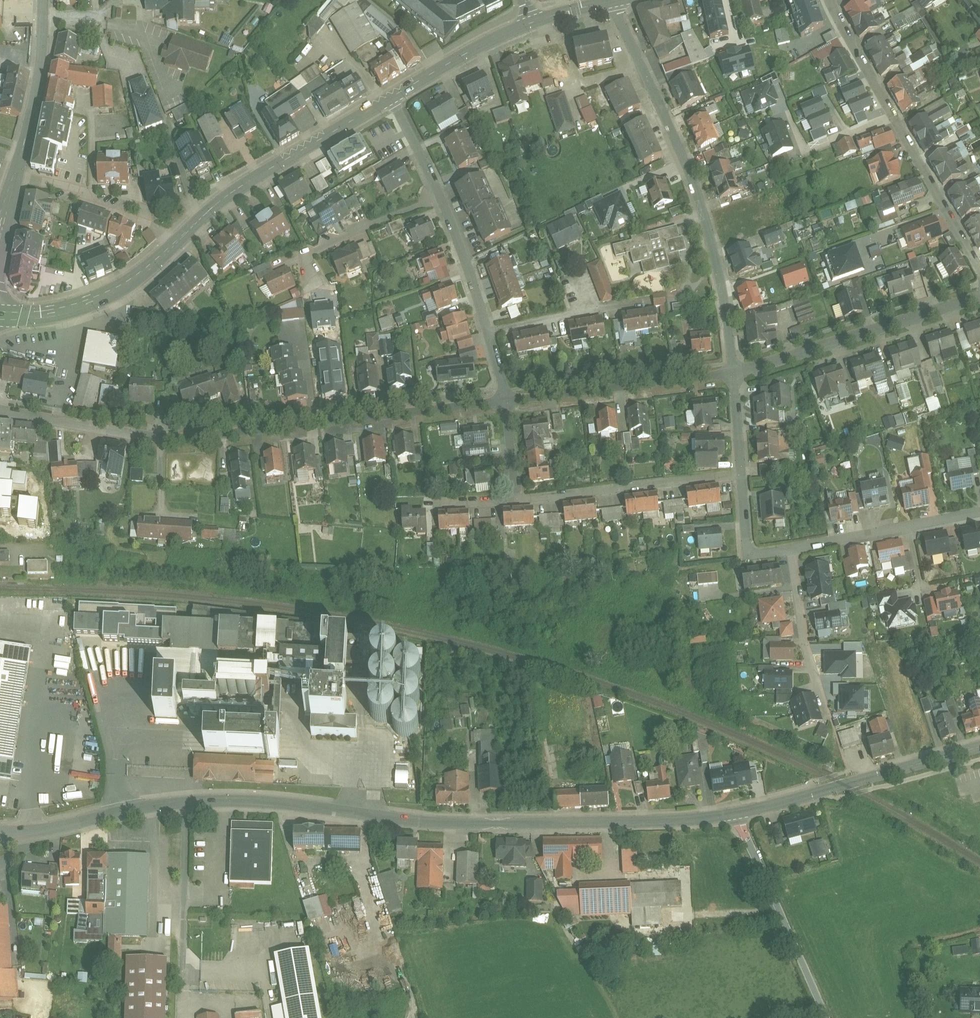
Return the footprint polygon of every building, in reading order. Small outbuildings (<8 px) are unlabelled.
[(191,6),(168,7),(168,0),(148,0),(147,0),(147,10),(165,9),(165,16),(168,16),(168,23),(177,22),(177,26),(179,26),(179,25),(188,25),(188,17),(191,17),(191,6)] [(196,6),(193,6),(194,10),(210,10),(210,0),(195,0),(196,6)] [(315,16),(325,24),(329,18),(340,12),(342,14),(361,2),(358,0),(329,0),(315,16)] [(445,45),(460,27),(458,25),(486,11),(488,13),(503,6),(500,0),(391,0),(445,45)] [(640,9),(638,12),(644,27),(654,50),(654,49),(665,45),(670,42),(665,32),(668,30),(665,22),(681,19),(688,17),(683,0),(680,0),(640,9)] [(703,1),(711,39),(729,35),(721,0),(707,0),(703,1)] [(756,0),(744,3),(752,17),(760,15),(756,0)] [(788,0),(802,38),(819,29),(824,26),(814,0),(788,0)] [(845,10),(852,24),(870,15),(868,10),(871,8),(876,5),(873,0),(867,0),(863,2),(863,1),(845,10)] [(924,9),(933,4),(932,3),(938,0),(919,0),(924,9)] [(342,14),(331,20),(352,55),(369,45),(377,39),(381,35),(391,44),(405,35),(404,34),(363,1),(361,2),(342,14)] [(926,17),(918,2),(912,5),(913,8),(917,14),(920,20),(926,17)] [(273,8),(267,5),(264,13),(270,15),(273,8)] [(913,8),(902,14),(905,20),(917,14),(913,8)] [(899,9),(891,13),(894,19),(902,14),(899,9)] [(902,14),(890,20),(894,27),(905,20),(902,14)] [(917,14),(905,20),(908,26),(920,20),(917,14)] [(870,15),(852,24),(860,38),(878,29),(877,28),(886,24),(881,15),(876,18),(873,20),(870,15)] [(325,24),(315,16),(307,27),(317,35),(326,25),(325,24)] [(709,60),(693,32),(688,17),(681,19),(682,36),(690,58),(663,68),(666,76),(666,75),(677,71),(709,60)] [(905,20),(894,27),(897,33),(908,26),(905,20)] [(790,42),(787,29),(776,32),(778,44),(790,42)] [(834,32),(823,38),(827,45),(837,39),(834,32)] [(233,40),(225,35),(221,44),(229,48),(233,40)] [(421,63),(405,35),(391,44),(395,51),(408,71),(421,63)] [(883,39),(866,49),(870,57),(873,63),(891,53),(889,48),(897,43),(892,35),(884,40),(883,39)] [(81,40),(60,36),(55,59),(76,63),(78,55),(80,42),(81,40)] [(607,38),(574,45),(579,70),(612,63),(607,38)] [(213,51),(174,39),(171,50),(165,48),(162,58),(168,59),(166,66),(188,73),(190,67),(206,73),(213,51)] [(99,46),(92,44),(80,42),(78,55),(81,56),(83,49),(90,50),(90,54),(97,56),(99,46)] [(389,56),(379,62),(369,45),(356,52),(367,70),(370,67),(382,86),(389,82),(401,75),(390,56),(389,56)] [(665,45),(654,49),(659,60),(670,55),(665,45)] [(726,77),(754,69),(749,49),(721,57),(726,77)] [(408,71),(395,51),(388,55),(389,56),(390,56),(401,75),(408,71)] [(856,70),(844,51),(830,58),(835,67),(830,70),(831,71),(825,73),(828,84),(836,80),(837,81),(841,78),(842,78),(856,70)] [(921,52),(909,59),(913,65),(915,65),(925,59),(921,52)] [(891,53),(873,63),(877,69),(881,77),(899,66),(899,65),(907,61),(902,53),(894,57),(891,53)] [(520,61),(519,58),(505,63),(506,66),(500,67),(513,107),(528,102),(524,89),(541,84),(541,83),(538,74),(540,73),(534,56),(520,61)] [(925,59),(915,65),(918,70),(929,65),(925,59)] [(316,65),(301,75),(308,85),(321,76),(323,75),(316,65)] [(99,70),(53,67),(44,110),(67,114),(68,108),(74,109),(75,104),(69,102),(72,89),(69,88),(69,84),(93,90),(97,89),(99,70)] [(28,76),(8,71),(3,93),(23,97),(28,76)] [(120,71),(106,71),(105,78),(119,79),(120,71)] [(677,71),(666,75),(669,82),(680,77),(677,71)] [(795,72),(784,71),(783,80),(794,81),(795,72)] [(776,73),(761,80),(763,85),(771,81),(774,87),(780,84),(776,73)] [(694,74),(671,85),(675,93),(676,93),(683,107),(682,107),(682,108),(704,97),(694,74)] [(913,74),(905,79),(905,78),(888,87),(892,95),(895,101),(913,91),(910,86),(918,82),(913,74)] [(484,75),(463,85),(468,96),(473,106),(474,106),(486,100),(488,104),(496,100),(484,75)] [(329,86),(321,76),(299,92),(306,103),(313,98),(327,121),(350,107),(338,86),(330,91),(328,87),(329,86)] [(357,76),(338,86),(350,107),(368,96),(357,76)] [(145,78),(129,84),(140,133),(145,130),(145,132),(165,125),(153,92),(150,92),(145,78)] [(838,82),(840,87),(850,83),(848,78),(838,82)] [(627,82),(607,92),(619,117),(639,108),(627,82)] [(840,87),(842,92),(852,87),(850,83),(840,87)] [(842,92),(841,92),(846,104),(868,95),(866,95),(861,84),(852,87),(842,92)] [(292,85),(259,107),(264,114),(262,116),(280,146),(299,135),(290,120),(281,126),(279,124),(289,118),(295,114),(307,105),(306,103),(299,92),(292,85)] [(768,85),(743,95),(747,106),(752,104),(756,113),(776,105),(774,101),(777,100),(773,89),(770,91),(768,85)] [(819,89),(823,99),(828,96),(825,87),(819,89)] [(97,89),(93,90),(94,110),(114,109),(113,89),(97,89)] [(819,89),(812,92),(815,99),(818,98),(819,100),(821,99),(823,99),(819,89)] [(915,96),(913,91),(895,101),(898,107),(899,107),(903,115),(920,105),(920,103),(927,99),(923,91),(915,96)] [(966,97),(963,91),(958,94),(961,100),(966,97)] [(3,93),(0,109),(0,113),(19,117),(23,97),(3,93)] [(564,95),(548,100),(559,134),(574,129),(564,95)] [(868,95),(846,104),(846,105),(848,104),(853,116),(854,116),(864,112),(873,108),(868,95)] [(448,96),(427,108),(438,126),(457,114),(458,114),(458,113),(448,96)] [(473,106),(468,96),(462,98),(467,108),(468,111),(474,108),(474,106),(473,106)] [(586,96),(580,99),(585,108),(590,106),(586,96)] [(819,100),(801,108),(806,120),(828,111),(827,110),(826,111),(821,99),(819,100)] [(188,104),(172,112),(177,122),(193,114),(188,104)] [(246,110),(242,104),(240,104),(231,109),(230,111),(232,115),(226,119),(231,129),(238,125),(244,134),(256,127),(246,110)] [(716,105),(707,110),(709,115),(714,113),(719,111),(716,105)] [(946,106),(927,117),(931,124),(950,114),(946,106)] [(467,108),(458,113),(458,114),(457,114),(463,124),(471,121),(473,120),(468,111),(467,108)] [(592,108),(582,113),(587,125),(597,121),(592,108)] [(506,109),(493,113),(497,125),(510,121),(506,109)] [(67,114),(44,110),(37,146),(59,150),(63,151),(65,146),(68,147),(74,115),(67,114)] [(722,118),(719,111),(714,113),(718,120),(722,118)] [(828,111),(806,120),(806,121),(808,120),(813,132),(823,128),(833,124),(828,111)] [(868,121),(864,112),(854,116),(858,125),(868,121)] [(642,113),(632,118),(634,123),(644,118),(642,113)] [(709,115),(706,117),(709,124),(718,120),(714,113),(709,115)] [(213,115),(198,123),(209,145),(221,138),(224,137),(213,115)] [(706,116),(689,124),(695,137),(711,129),(709,124),(706,117),(706,116)] [(927,116),(909,126),(914,133),(913,134),(917,139),(934,130),(927,117),(927,116)] [(463,124),(461,125),(463,131),(474,126),(471,121),(463,124)] [(646,121),(627,130),(636,148),(654,139),(646,121)] [(783,124),(763,131),(768,144),(788,136),(783,124)] [(238,125),(231,129),(237,138),(244,134),(238,125)] [(971,125),(958,133),(965,144),(977,137),(971,125)] [(827,136),(823,128),(813,132),(810,133),(814,142),(827,136)] [(934,130),(917,139),(920,145),(925,153),(942,143),(942,142),(953,136),(949,128),(937,134),(934,130)] [(711,129),(695,137),(701,149),(717,141),(711,129)] [(888,129),(870,135),(870,136),(874,146),(876,151),(891,146),(896,144),(888,129)] [(749,132),(741,130),(739,138),(748,140),(749,132)] [(465,133),(456,138),(446,143),(447,143),(449,142),(451,147),(449,148),(449,149),(450,148),(454,156),(472,148),(469,142),(470,142),(468,137),(467,137),(465,133)] [(212,166),(198,137),(194,139),(192,135),(181,141),(183,144),(179,147),(184,158),(183,158),(186,165),(187,164),(193,175),(197,173),(199,177),(210,171),(208,168),(212,166)] [(788,136),(768,144),(773,157),(793,150),(788,136)] [(870,136),(857,141),(860,151),(874,146),(870,136)] [(220,161),(230,156),(221,138),(209,145),(211,144),(220,161)] [(361,139),(328,158),(340,178),(373,159),(361,139)] [(533,144),(526,139),(520,147),(527,152),(533,144)] [(654,139),(636,148),(644,166),(663,157),(654,139)] [(851,140),(839,145),(843,156),(856,151),(851,140)] [(59,150),(37,146),(32,170),(40,172),(40,175),(53,177),(59,150)] [(891,146),(876,151),(879,160),(891,156),(894,155),(891,146)] [(955,147),(946,152),(951,160),(960,155),(955,147)] [(472,148),(454,156),(457,164),(456,164),(457,165),(459,164),(461,168),(459,169),(459,170),(469,165),(469,166),(479,161),(477,157),(475,152),(474,153),(472,148)] [(714,150),(704,154),(706,160),(716,156),(714,150)] [(946,151),(929,161),(930,162),(933,168),(933,169),(936,174),(953,164),(951,160),(946,152),(946,151)] [(716,156),(706,160),(708,165),(718,161),(716,156)] [(879,160),(868,164),(872,174),(878,172),(880,173),(883,182),(899,176),(896,170),(898,169),(896,162),(894,163),(891,156),(879,160)] [(109,158),(99,158),(99,184),(130,184),(130,158),(120,158),(120,157),(109,157),(109,158)] [(317,165),(322,175),(332,170),(327,160),(317,165)] [(489,160),(479,164),(482,170),(492,166),(489,160)] [(739,160),(729,163),(732,172),(742,169),(739,162),(739,160)] [(663,161),(653,166),(655,171),(666,166),(663,161)] [(400,163),(378,176),(388,194),(410,182),(400,163)] [(729,163),(710,170),(713,178),(715,184),(734,177),(732,172),(729,163)] [(953,164),(936,174),(939,179),(943,185),(943,186),(960,177),(969,172),(965,164),(956,169),(953,164)] [(144,165),(137,166),(139,178),(146,177),(144,165)] [(178,166),(170,168),(174,179),(181,177),(178,166)] [(373,167),(362,174),(366,180),(377,173),(373,167)] [(299,174),(279,186),(292,207),(293,206),(291,204),(307,194),(309,197),(312,195),(299,174)] [(322,175),(311,181),(318,193),(328,186),(322,175)] [(161,182),(160,177),(145,179),(149,203),(175,199),(172,180),(161,182)] [(483,177),(457,188),(462,200),(461,200),(464,205),(469,217),(473,215),(495,205),(483,177)] [(734,177),(715,184),(717,190),(718,190),(721,198),(739,191),(736,183),(734,177)] [(745,179),(736,183),(739,191),(748,188),(745,179)] [(974,180),(965,185),(970,193),(978,189),(974,180)] [(665,181),(656,184),(656,183),(647,186),(655,209),(657,208),(658,211),(665,208),(664,205),(674,202),(673,201),(672,202),(670,195),(671,194),(670,193),(669,194),(665,181)] [(898,188),(888,192),(889,195),(881,198),(883,203),(886,212),(892,210),(914,202),(913,199),(925,195),(917,181),(898,188)] [(965,185),(948,195),(955,207),(972,197),(970,193),(965,185)] [(50,198),(27,194),(21,227),(46,232),(48,223),(45,222),(46,217),(52,218),(55,204),(49,203),(50,198)] [(343,204),(338,196),(327,203),(338,222),(350,215),(343,204)] [(597,206),(605,202),(602,196),(586,204),(589,211),(598,206),(597,206)] [(633,222),(620,196),(613,200),(612,199),(605,202),(597,206),(598,206),(600,210),(597,212),(601,220),(604,218),(607,226),(610,224),(613,231),(620,228),(620,229),(633,222)] [(355,197),(343,204),(350,215),(362,208),(355,197)] [(862,200),(864,206),(871,204),(869,197),(862,200)] [(955,207),(962,220),(979,211),(979,210),(979,209),(979,200),(975,202),(972,197),(955,207)] [(855,201),(858,209),(864,206),(862,200),(861,199),(855,201)] [(855,201),(845,205),(848,212),(858,209),(855,201)] [(327,203),(315,210),(321,221),(326,229),(338,222),(327,203)] [(892,210),(886,212),(883,203),(876,206),(882,224),(895,219),(892,210)] [(511,232),(499,204),(495,205),(473,215),(478,226),(477,227),(480,232),(485,243),(511,232)] [(275,207),(267,212),(268,214),(258,221),(257,219),(249,224),(252,228),(251,228),(264,247),(290,230),(278,211),(277,211),(275,207)] [(681,207),(670,211),(672,216),(683,213),(681,207)] [(112,218),(84,208),(82,217),(79,227),(78,236),(87,236),(88,230),(107,236),(112,218)] [(82,217),(72,214),(69,224),(79,227),(82,217)] [(573,217),(559,223),(561,226),(549,231),(557,250),(559,250),(559,251),(566,248),(565,247),(567,246),(566,243),(575,238),(577,241),(582,238),(573,217)] [(935,219),(929,221),(920,224),(919,224),(926,242),(926,241),(942,236),(941,235),(942,234),(940,228),(939,228),(935,218),(934,219),(935,219)] [(136,226),(113,219),(109,235),(121,239),(126,240),(131,242),(136,226)] [(966,227),(972,238),(979,234),(979,219),(966,227)] [(401,220),(388,225),(392,235),(405,229),(401,220)] [(428,220),(408,228),(411,235),(414,234),(417,243),(435,236),(428,220)] [(321,221),(313,226),(318,235),(327,230),(326,229),(321,221)] [(245,233),(237,223),(232,227),(239,237),(245,233)] [(914,226),(902,230),(909,249),(926,242),(926,241),(926,242),(919,224),(915,226),(914,226)] [(232,227),(214,241),(222,251),(214,258),(213,258),(218,264),(223,271),(245,254),(235,241),(239,237),(232,227)] [(683,238),(680,239),(677,227),(643,235),(644,239),(613,247),(616,257),(626,255),(627,256),(629,255),(628,254),(631,253),(634,265),(641,263),(644,275),(682,266),(679,253),(686,251),(683,238)] [(389,236),(387,228),(374,232),(376,240),(389,236)] [(780,228),(763,235),(767,247),(785,241),(780,228)] [(151,229),(143,234),(150,244),(158,239),(151,229)] [(951,233),(944,236),(950,247),(957,243),(951,233)] [(44,241),(19,236),(14,260),(34,265),(39,266),(44,241)] [(126,240),(121,239),(117,249),(128,252),(130,245),(125,243),(126,240)] [(62,242),(53,240),(51,247),(60,249),(62,242)] [(819,240),(811,243),(814,252),(823,249),(819,240)] [(372,243),(367,245),(366,245),(358,248),(363,261),(377,255),(372,243)] [(753,243),(729,251),(738,277),(756,271),(756,270),(754,263),(752,258),(761,255),(760,250),(755,251),(753,243)] [(344,253),(332,258),(340,276),(340,275),(347,273),(350,272),(349,271),(354,269),(355,272),(362,269),(360,262),(363,261),(358,248),(357,245),(343,251),(344,253)] [(855,248),(830,256),(834,268),(859,259),(855,248)] [(90,280),(112,271),(104,250),(84,258),(89,273),(87,274),(90,280)] [(441,251),(422,257),(423,260),(426,270),(427,273),(435,270),(445,267),(446,266),(441,251)] [(967,269),(956,251),(940,260),(950,278),(967,269)] [(214,258),(210,253),(206,257),(211,270),(218,264),(213,258),(214,258)] [(815,254),(808,256),(810,262),(817,260),(815,254)] [(924,256),(917,259),(921,271),(928,269),(924,256)] [(507,259),(498,262),(498,263),(488,266),(488,267),(492,277),(511,270),(507,259)] [(859,259),(834,268),(838,279),(863,270),(859,259)] [(921,271),(917,259),(909,262),(913,274),(921,271)] [(34,265),(14,260),(11,280),(15,288),(20,289),(20,292),(29,294),(34,265)] [(180,270),(161,287),(163,289),(158,293),(152,299),(152,298),(150,299),(166,317),(167,316),(167,315),(181,302),(182,303),(182,302),(180,300),(191,290),(193,293),(194,292),(193,291),(207,278),(208,279),(209,278),(193,260),(192,261),(193,262),(182,272),(180,270)] [(423,260),(417,262),(421,272),(426,270),(423,260)] [(754,263),(756,270),(764,267),(761,260),(754,263)] [(776,260),(764,263),(766,272),(778,268),(776,260)] [(614,298),(600,262),(589,266),(603,303),(614,298)] [(786,290),(809,282),(803,265),(780,273),(786,290)] [(445,267),(435,270),(439,282),(441,282),(450,278),(448,272),(447,273),(445,267)] [(272,268),(257,275),(260,282),(265,279),(275,274),(272,268)] [(275,274),(265,279),(272,295),(295,285),(288,269),(275,274)] [(511,270),(492,277),(496,287),(515,280),(511,270)] [(911,272),(885,280),(891,298),(912,292),(910,284),(914,283),(911,272)] [(451,283),(450,278),(441,282),(443,286),(451,283)] [(860,279),(851,282),(854,289),(862,287),(860,279)] [(515,280),(496,287),(499,297),(519,290),(515,280)] [(443,286),(431,291),(434,299),(438,311),(451,306),(450,303),(458,300),(452,283),(443,286)] [(755,285),(738,291),(744,312),(762,306),(755,285)] [(862,287),(854,289),(855,292),(857,297),(865,295),(862,287)] [(298,289),(291,293),(294,300),(301,296),(298,289)] [(519,290),(499,297),(503,307),(502,307),(503,308),(513,304),(513,305),(523,301),(519,290)] [(431,291),(422,294),(425,302),(434,299),(431,291)] [(855,292),(839,297),(842,307),(841,309),(843,315),(844,315),(845,318),(862,312),(857,297),(855,292)] [(665,294),(653,296),(655,308),(666,306),(665,294)] [(328,302),(322,303),(325,330),(337,329),(334,304),(328,304),(328,302)] [(793,302),(775,308),(776,313),(794,306),(793,302)] [(316,306),(311,307),(314,332),(325,330),(322,303),(315,303),(316,306)] [(685,316),(683,304),(672,305),(674,317),(685,316)] [(810,304),(795,310),(796,314),(812,308),(810,304)] [(775,308),(763,312),(764,318),(746,319),(749,345),(767,343),(767,348),(777,345),(775,327),(777,326),(776,313),(775,308)] [(812,308),(796,314),(798,318),(813,313),(812,308)] [(151,312),(133,309),(131,321),(149,324),(151,312)] [(655,310),(639,313),(641,332),(649,331),(650,335),(658,334),(658,329),(657,323),(658,323),(656,309),(655,309),(655,310)] [(513,319),(522,317),(520,311),(512,313),(513,319)] [(435,312),(424,315),(426,322),(436,320),(437,319),(435,312)] [(622,315),(624,323),(620,324),(621,334),(622,344),(637,342),(635,333),(641,332),(639,313),(623,315),(623,314),(622,315)] [(813,313),(798,318),(800,324),(815,318),(813,313)] [(390,318),(379,321),(383,332),(393,329),(390,318)] [(456,318),(444,322),(447,330),(441,332),(443,341),(449,339),(450,342),(458,340),(469,336),(470,336),(465,319),(457,321),(456,318)] [(601,319),(586,322),(589,340),(596,339),(597,344),(606,342),(605,337),(606,337),(602,318),(601,318),(601,319)] [(586,322),(570,324),(570,323),(569,324),(573,343),(574,348),(583,346),(582,342),(589,340),(586,322)] [(964,328),(970,346),(979,343),(979,323),(964,328)] [(789,331),(793,340),(803,336),(800,327),(789,331)] [(546,329),(530,333),(534,352),(542,350),(542,351),(549,349),(548,348),(550,348),(550,347),(549,341),(546,328),(545,328),(546,329)] [(950,332),(926,340),(931,358),(946,353),(949,362),(959,359),(950,332)] [(73,406),(93,412),(102,380),(90,377),(92,366),(116,371),(122,339),(89,333),(88,337),(84,365),(82,375),(73,406)] [(530,333),(514,337),(514,335),(513,335),(515,349),(516,348),(517,355),(519,355),(520,359),(528,358),(527,353),(534,352),(530,333)] [(710,333),(691,335),(693,354),(712,351),(710,333)] [(377,336),(368,336),(370,351),(379,350),(377,336)] [(469,336),(458,340),(461,351),(473,347),(469,336)] [(556,339),(549,341),(550,347),(558,346),(556,339)] [(391,341),(379,342),(381,357),(394,356),(393,341),(391,341)] [(914,344),(889,352),(893,363),(896,373),(920,365),(921,365),(914,344)] [(339,347),(329,349),(329,347),(317,348),(317,349),(319,349),(321,374),(323,374),(325,397),(344,394),(342,370),(340,371),(337,349),(340,348),(339,347)] [(461,351),(459,351),(463,362),(473,360),(474,361),(477,360),(473,347),(461,351)] [(292,349),(270,351),(270,352),(273,351),(275,364),(278,364),(278,363),(293,362),(293,361),(292,349)] [(875,378),(873,379),(874,382),(879,395),(889,391),(889,390),(888,390),(887,385),(885,380),(881,366),(877,355),(868,358),(875,378)] [(370,357),(357,358),(359,370),(372,369),(370,357)] [(395,369),(388,370),(390,389),(407,388),(406,379),(412,379),(409,357),(394,358),(395,369)] [(868,358),(851,364),(857,384),(873,379),(875,378),(868,358)] [(463,362),(444,364),(445,372),(437,373),(438,383),(476,379),(474,361),(473,360),(463,362)] [(293,362),(278,363),(278,364),(279,376),(282,376),(298,374),(297,361),(293,361),(293,362)] [(933,361),(926,363),(930,375),(937,373),(933,361)] [(4,378),(24,381),(25,376),(26,365),(6,362),(4,378)] [(896,373),(893,363),(887,365),(891,378),(893,383),(899,381),(896,373)] [(926,363),(921,365),(920,365),(922,370),(920,371),(930,400),(937,397),(930,375),(926,363)] [(881,366),(885,380),(891,378),(887,365),(887,364),(881,366)] [(359,370),(358,371),(361,393),(363,392),(365,393),(366,393),(367,393),(369,392),(380,390),(377,368),(372,369),(359,370)] [(839,368),(813,376),(821,401),(840,395),(837,387),(843,385),(845,385),(839,368)] [(213,379),(211,375),(192,382),(190,376),(178,380),(180,386),(178,386),(186,408),(199,404),(205,402),(219,397),(217,394),(223,392),(228,405),(240,401),(231,373),(213,379)] [(298,374),(282,376),(284,389),(287,388),(303,386),(301,373),(298,374)] [(937,373),(930,375),(937,397),(945,395),(937,373)] [(24,381),(22,392),(45,396),(47,379),(25,376),(24,381)] [(156,383),(132,381),(130,401),(154,402),(156,383)] [(171,384),(162,383),(161,395),(169,396),(171,384)] [(845,385),(843,385),(848,399),(845,400),(847,405),(857,402),(856,398),(852,387),(851,383),(845,385)] [(901,402),(913,399),(909,384),(898,387),(901,402)] [(102,385),(99,405),(111,407),(114,387),(102,385)] [(303,386),(287,388),(288,401),(307,399),(306,385),(303,386)] [(861,396),(857,385),(852,387),(856,398),(861,396)] [(772,392),(767,392),(762,392),(762,399),(755,400),(756,426),(767,425),(785,424),(784,410),(790,410),(789,389),(772,390),(772,392)] [(896,394),(887,397),(891,407),(899,405),(896,394)] [(926,401),(930,413),(941,410),(937,398),(926,401)] [(179,403),(168,401),(166,411),(177,414),(179,403)] [(718,401),(693,403),(694,412),(687,413),(686,415),(688,424),(689,426),(696,425),(697,429),(709,428),(709,427),(712,426),(710,419),(717,418),(716,410),(719,409),(718,401)] [(646,410),(629,411),(630,418),(628,418),(629,424),(630,424),(631,432),(637,431),(638,440),(649,439),(646,410)] [(616,413),(600,415),(600,422),(597,422),(599,435),(601,435),(602,441),(610,440),(609,434),(618,433),(616,413)] [(902,415),(895,417),(898,427),(905,425),(902,415)] [(562,416),(553,417),(555,432),(564,431),(562,416)] [(893,417),(883,420),(887,431),(896,427),(893,417)] [(675,419),(665,420),(666,429),(676,428),(675,419)] [(540,422),(524,424),(526,442),(528,455),(544,453),(542,440),(549,439),(547,421),(545,421),(544,421),(540,421),(540,422)] [(0,422),(0,451),(11,452),(12,442),(36,444),(37,444),(37,436),(39,426),(0,422)] [(487,428),(464,431),(466,447),(489,445),(487,428)] [(631,434),(623,435),(624,445),(625,446),(632,446),(631,434)] [(786,435),(757,438),(758,446),(757,446),(758,454),(759,454),(760,463),(789,460),(789,452),(788,453),(786,435)] [(47,437),(37,436),(37,444),(36,444),(34,463),(49,465),(47,437)] [(413,437),(396,439),(397,445),(394,445),(395,455),(398,454),(399,459),(410,457),(411,464),(411,465),(416,464),(416,459),(414,447),(414,446),(413,437)] [(905,441),(891,437),(887,448),(902,452),(905,441)] [(710,440),(697,440),(698,469),(713,468),(713,455),(724,455),(724,439),(716,440),(716,438),(710,438),(710,440)] [(383,440),(364,442),(367,464),(385,462),(383,440)] [(60,442),(48,443),(50,463),(62,462),(60,442)] [(127,446),(102,442),(99,461),(111,463),(124,465),(127,446)] [(354,444),(344,445),(346,458),(355,457),(354,444)] [(344,445),(327,447),(328,452),(326,453),(328,466),(337,465),(338,476),(348,475),(346,458),(344,445)] [(422,445),(414,446),(414,447),(416,459),(423,458),(422,445)] [(308,449),(295,451),(296,457),(292,458),(295,481),(299,481),(299,479),(295,480),(295,473),(316,471),(314,458),(314,454),(315,453),(315,451),(315,450),(314,448),(313,447),(311,447),(310,447),(309,448),(308,449)] [(490,447),(464,449),(465,458),(491,455),(490,447)] [(815,449),(817,465),(826,464),(825,456),(820,457),(820,452),(829,451),(829,447),(815,449)] [(975,450),(968,452),(971,470),(972,470),(973,476),(979,475),(975,450)] [(281,453),(264,455),(265,463),(261,463),(263,473),(266,472),(267,477),(284,475),(281,453)] [(544,453),(528,455),(529,467),(540,465),(540,459),(544,459),(544,453)] [(247,456),(230,459),(236,502),(252,500),(250,488),(247,489),(245,481),(251,481),(247,456)] [(929,456),(907,461),(911,478),(926,475),(932,474),(929,456)] [(321,457),(314,458),(316,471),(317,479),(323,479),(322,469),(321,457)] [(679,467),(671,460),(664,468),(672,475),(679,467)] [(971,470),(961,472),(959,461),(954,462),(954,461),(952,461),(952,462),(947,463),(949,475),(952,474),(953,482),(950,482),(952,492),(975,488),(973,476),(972,470),(971,470)] [(78,462),(52,464),(53,479),(64,478),(69,478),(79,477),(78,462)] [(97,463),(84,462),(85,477),(97,478),(97,463)] [(111,463),(109,476),(121,478),(124,465),(111,463)] [(529,467),(531,484),(550,482),(550,481),(554,481),(556,479),(555,473),(553,471),(549,472),(548,465),(540,465),(529,467)] [(452,466),(453,475),(461,475),(460,466),(452,466)] [(773,466),(760,467),(761,479),(774,478),(773,466)] [(0,468),(0,487),(15,488),(14,491),(26,492),(28,477),(8,475),(9,468),(0,468)] [(491,470),(475,472),(475,473),(467,474),(468,485),(471,487),(477,486),(477,487),(493,485),(491,470)] [(143,471),(133,471),(132,481),(142,481),(143,471)] [(916,488),(902,491),(906,509),(929,505),(927,492),(930,491),(926,475),(914,478),(916,488)] [(885,483),(861,487),(862,495),(865,509),(889,504),(885,483)] [(718,486),(686,491),(689,508),(720,504),(718,486)] [(0,487),(0,516),(11,517),(12,517),(12,513),(21,514),(20,523),(20,526),(38,528),(40,506),(13,503),(14,491),(15,488),(0,487)] [(787,489),(774,490),(774,497),(782,496),(782,497),(788,497),(787,489)] [(657,494),(625,498),(627,516),(659,512),(657,494)] [(856,495),(850,496),(853,514),(859,513),(859,510),(856,496),(856,495)] [(862,495),(856,496),(859,510),(865,509),(862,495)] [(774,497),(762,498),(764,522),(784,520),(782,497),(782,496),(774,497)] [(230,500),(222,499),(221,513),(229,514),(230,500)] [(683,501),(664,503),(665,515),(684,513),(683,501)] [(595,502),(563,505),(565,523),(597,520),(595,502)] [(839,503),(836,502),(830,503),(829,505),(832,523),(852,519),(848,502),(839,503)] [(732,503),(724,504),(726,511),(733,510),(732,503)] [(621,508),(602,510),(603,522),(622,520),(621,508)] [(534,509),(504,510),(504,527),(534,526),(534,509)] [(412,510),(402,510),(404,536),(405,536),(405,530),(426,529),(426,534),(428,534),(426,514),(412,515),(412,510)] [(469,512),(439,513),(439,530),(470,529),(469,512)] [(21,514),(12,513),(12,517),(11,517),(11,522),(20,523),(21,514)] [(559,515),(540,516),(541,529),(560,528),(559,515)] [(193,523),(179,522),(179,524),(160,522),(161,520),(139,519),(138,539),(159,540),(159,538),(179,539),(178,541),(192,542),(193,523)] [(492,519),(474,520),(475,531),(497,530),(497,519),(492,519)] [(971,528),(971,529),(962,531),(963,534),(961,536),(962,541),(964,542),(966,551),(979,548),(979,528),(979,527),(971,528)] [(219,528),(201,528),(201,538),(219,539),(219,528)] [(236,531),(223,529),(222,543),(234,545),(236,531)] [(711,532),(705,532),(698,532),(699,550),(723,548),(721,531),(711,531),(711,532)] [(946,533),(925,537),(928,557),(949,553),(947,540),(946,533)] [(956,539),(947,540),(949,553),(950,558),(959,556),(956,539)] [(902,542),(877,547),(878,552),(880,561),(880,564),(881,564),(892,562),(893,570),(895,570),(896,577),(905,575),(904,573),(903,568),(907,568),(904,554),(902,542)] [(865,549),(849,552),(850,560),(852,571),(857,570),(869,567),(865,549)] [(9,552),(0,552),(0,564),(10,563),(9,552)] [(911,553),(904,554),(907,568),(903,568),(904,573),(914,571),(911,553)] [(830,557),(815,559),(816,567),(828,565),(828,566),(831,566),(830,557)] [(857,570),(852,571),(850,560),(843,561),(847,579),(858,577),(857,570)] [(48,562),(28,562),(28,574),(48,574),(48,562)] [(816,567),(808,568),(809,573),(806,574),(807,580),(809,580),(810,584),(830,581),(828,566),(828,565),(816,567)] [(779,566),(742,572),(745,590),(781,584),(779,566)] [(718,573),(698,575),(699,585),(718,583),(718,573)] [(830,581),(810,584),(811,589),(808,589),(809,595),(812,595),(812,600),(820,599),(832,597),(832,596),(830,581)] [(895,592),(878,596),(880,607),(887,605),(897,603),(895,592)] [(950,593),(943,594),(943,595),(936,597),(937,600),(939,613),(940,612),(944,612),(944,613),(951,611),(951,610),(960,608),(957,592),(950,594),(950,593)] [(832,597),(820,599),(821,607),(828,605),(837,604),(836,596),(832,596),(832,597)] [(871,603),(875,602),(874,598),(865,599),(866,608),(871,608),(871,603)] [(781,600),(761,603),(763,623),(772,622),(773,630),(781,629),(780,621),(784,620),(781,600)] [(897,603),(887,605),(889,614),(887,614),(884,616),(884,619),(885,622),(889,622),(890,629),(914,624),(913,616),(912,617),(910,608),(911,608),(910,600),(897,603)] [(937,600),(924,602),(927,618),(940,616),(940,612),(939,613),(937,600)] [(837,604),(828,605),(829,614),(840,612),(840,613),(847,612),(846,602),(837,604)] [(829,614),(814,616),(817,632),(818,632),(819,638),(825,637),(827,636),(828,635),(829,634),(829,633),(830,632),(830,630),(843,628),(840,613),(840,612),(829,614)] [(165,621),(107,619),(76,617),(75,634),(105,635),(104,642),(164,644),(165,623),(165,621)] [(330,631),(165,623),(164,644),(172,645),(172,653),(157,653),(153,717),(176,719),(177,704),(178,695),(219,697),(219,696),(219,695),(218,695),(219,675),(258,678),(271,678),(327,681),(346,682),(346,673),(348,650),(348,636),(346,636),(330,636),(330,631)] [(792,623),(781,624),(783,637),(794,636),(792,623)] [(358,636),(350,636),(349,648),(358,648),(358,636)] [(398,660),(399,655),(398,650),(395,646),(390,643),(385,642),(380,643),(376,646),(373,651),(372,656),(374,661),(376,665),(381,668),(386,669),(391,668),(395,665),(398,660)] [(793,645),(772,645),(771,660),(793,661),(793,645)] [(844,645),(844,654),(854,654),(854,655),(863,655),(862,645),(844,645)] [(0,646),(0,760),(13,762),(30,651),(0,646)] [(360,650),(348,650),(346,673),(352,674),(353,665),(360,665),(360,650)] [(823,675),(840,675),(840,679),(855,678),(854,655),(854,654),(844,654),(830,654),(830,652),(823,652),(823,675)] [(421,675),(422,670),(421,665),(418,661),(413,658),(408,657),(403,658),(399,661),(396,665),(395,670),(396,675),(399,680),(404,682),(409,683),(414,682),(418,679),(421,675)] [(397,688),(397,682),(396,677),(393,673),(389,670),(384,669),(379,671),(375,673),(372,678),(371,683),(372,688),(375,692),(379,695),(384,696),(390,695),(394,692),(397,688)] [(792,673),(766,673),(766,690),(792,690),(792,673)] [(258,678),(219,675),(218,695),(219,695),(219,696),(257,698),(257,694),(258,678)] [(271,678),(258,678),(257,694),(270,695),(271,678)] [(420,702),(420,697),(419,692),(416,688),(412,685),(407,684),(402,685),(397,688),(395,692),(394,698),(395,703),(398,707),(402,710),(407,710),(412,709),(417,706),(420,702)] [(841,688),(843,688),(843,684),(832,684),(833,695),(838,695),(841,695),(841,688)] [(864,712),(863,687),(843,688),(841,688),(841,695),(838,695),(839,703),(837,703),(837,713),(864,712)] [(275,709),(218,707),(219,697),(178,695),(177,704),(190,704),(190,716),(190,718),(275,722),(275,709)] [(347,698),(314,696),(312,735),(357,738),(358,723),(346,723),(347,698)] [(813,696),(792,702),(796,715),(817,709),(813,696)] [(395,715),(396,710),(395,705),(392,700),(388,698),(383,697),(378,698),(373,701),(370,705),(370,710),(371,715),(374,720),(378,722),(383,723),(388,722),(392,719),(395,715)] [(603,698),(596,698),(596,708),(604,707),(603,698)] [(929,698),(921,701),(925,714),(933,712),(929,698)] [(962,718),(966,734),(979,730),(979,703),(979,701),(969,704),(972,715),(962,718)] [(470,705),(462,706),(463,716),(471,715),(470,705)] [(943,710),(933,714),(936,722),(950,717),(947,708),(946,705),(942,706),(943,710)] [(955,706),(947,708),(950,717),(951,720),(959,718),(955,706)] [(817,709),(796,715),(800,728),(822,722),(817,709)] [(418,729),(419,724),(418,719),(415,715),(411,712),(406,711),(401,712),(396,715),(394,720),(393,725),(394,730),(397,734),(401,737),(406,738),(411,737),(416,734),(418,729)] [(950,717),(936,722),(942,741),(957,737),(951,720),(950,717)] [(885,723),(884,719),(871,724),(876,740),(868,742),(873,760),(895,754),(889,735),(885,723)] [(453,730),(453,720),(442,721),(443,731),(453,730)] [(890,721),(885,723),(889,735),(895,734),(890,721)] [(856,729),(839,734),(843,750),(861,744),(856,729)] [(280,734),(209,731),(208,751),(268,754),(267,757),(279,758),(280,734)] [(496,731),(475,731),(476,743),(481,743),(482,768),(479,768),(480,792),(501,791),(500,767),(497,767),(496,731)] [(708,737),(697,733),(698,739),(700,752),(707,751),(710,751),(708,737)] [(698,739),(692,740),(694,753),(700,752),(698,739)] [(707,751),(700,752),(702,764),(709,763),(707,751)] [(629,754),(612,757),(613,766),(615,766),(617,784),(635,781),(633,770),(631,770),(629,754)] [(265,760),(196,756),(195,780),(264,783),(265,760)] [(696,757),(680,759),(681,766),(678,766),(681,788),(700,785),(696,757)] [(0,760),(0,778),(10,780),(13,762),(0,760)] [(734,770),(711,773),(714,793),(739,789),(738,787),(752,785),(752,784),(750,773),(748,765),(734,767),(734,770)] [(667,772),(658,773),(659,782),(668,781),(667,772)] [(757,772),(750,773),(752,784),(758,783),(757,772)] [(450,787),(446,787),(446,788),(437,787),(437,806),(470,806),(470,788),(469,788),(469,776),(450,775),(450,787)] [(659,782),(647,784),(649,802),(671,799),(669,781),(668,781),(659,782)] [(642,782),(635,784),(637,796),(645,794),(642,782)] [(608,788),(581,789),(581,791),(581,808),(609,807),(608,788)] [(581,791),(554,792),(555,809),(581,808),(581,791)] [(791,839),(818,830),(812,811),(785,819),(791,839)] [(273,824),(232,823),(232,832),(273,834),(273,824)] [(779,826),(772,828),(777,846),(785,844),(779,826)] [(316,829),(304,829),(304,830),(294,830),(294,851),(324,851),(324,830),(316,830),(316,829)] [(362,831),(324,830),(324,851),(324,854),(361,854),(362,831)] [(232,832),(230,884),(272,885),(273,834),(232,832)] [(602,839),(570,840),(570,862),(603,861),(602,839)] [(570,840),(544,840),(544,860),(546,862),(557,862),(557,882),(571,881),(570,862),(570,840)] [(824,841),(810,845),(814,858),(828,854),(824,841)] [(418,843),(399,842),(398,842),(398,861),(417,862),(418,861),(422,862),(443,863),(444,846),(418,845),(418,843)] [(525,842),(499,842),(498,860),(505,860),(506,858),(512,858),(512,867),(524,867),(524,857),(525,844),(525,842)] [(532,845),(525,844),(524,857),(536,858),(532,845)] [(637,851),(622,851),(624,874),(638,873),(637,851)] [(479,855),(459,854),(457,884),(477,885),(479,855)] [(81,855),(61,855),(61,873),(71,873),(80,873),(81,873),(81,855)] [(108,883),(88,883),(88,900),(87,900),(87,916),(91,916),(105,916),(104,937),(141,938),(143,866),(149,867),(150,856),(108,855),(108,883)] [(108,855),(89,855),(88,873),(89,873),(88,883),(108,883),(108,855)] [(443,863),(422,862),(420,864),(419,889),(442,890),(443,878),(443,863)] [(60,865),(50,864),(50,869),(49,877),(51,877),(58,878),(60,865)] [(50,869),(25,867),(23,887),(48,890),(49,877),(50,869)] [(80,873),(71,873),(71,879),(66,879),(66,885),(80,885),(80,873)] [(393,873),(377,877),(390,915),(402,912),(393,873)] [(58,878),(51,877),(50,890),(57,890),(58,878)] [(542,884),(528,883),(528,901),(542,902),(542,884)] [(631,883),(580,885),(581,891),(582,915),(632,912),(632,910),(631,885),(631,883)] [(681,883),(631,885),(632,910),(662,908),(682,907),(681,883)] [(581,891),(557,892),(558,900),(567,916),(582,915),(581,891)] [(319,898),(325,917),(333,915),(327,896),(319,898)] [(319,898),(304,903),(310,922),(325,917),(319,898)] [(80,901),(68,900),(68,913),(79,914),(80,901)] [(0,906),(0,972),(10,972),(6,905),(0,906)] [(662,908),(632,910),(632,912),(633,926),(663,925),(662,908)] [(87,916),(80,915),(78,932),(89,933),(91,916),(87,916)] [(105,916),(91,916),(89,933),(78,932),(75,931),(75,941),(103,942),(104,937),(105,916)] [(972,941),(973,955),(979,954),(979,940),(972,941)] [(968,946),(953,948),(954,956),(969,955),(968,946)] [(309,952),(276,957),(285,1006),(318,1001),(309,952)] [(127,957),(126,1017),(166,1017),(167,958),(127,957)] [(18,998),(16,971),(10,972),(0,972),(0,999),(18,998)] [(88,974),(79,973),(78,983),(87,984),(88,974)] [(961,990),(961,1013),(979,1014),(979,991),(961,990)] [(273,1008),(275,1017),(321,1017),(318,1001),(285,1006),(273,1008)]
